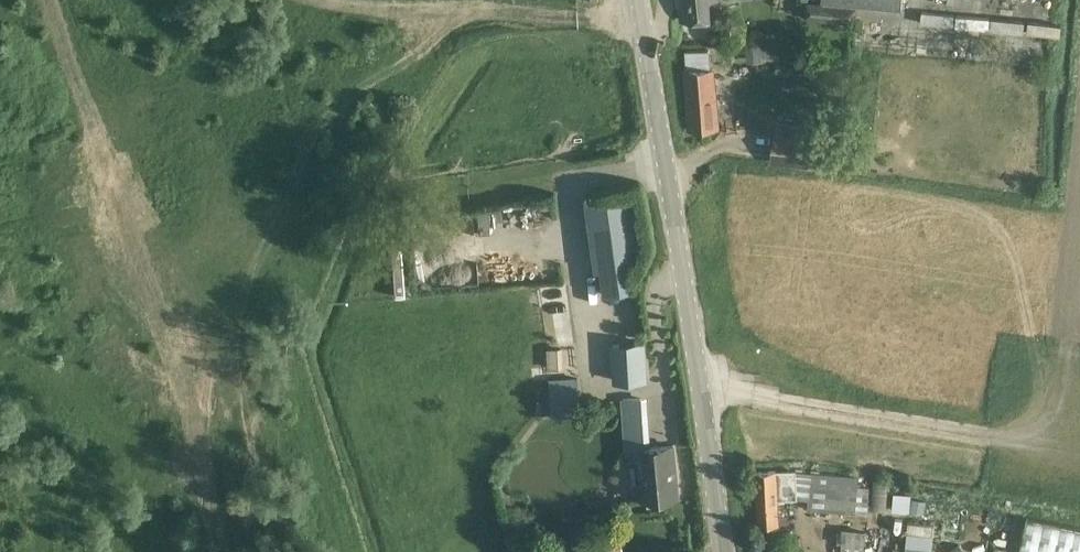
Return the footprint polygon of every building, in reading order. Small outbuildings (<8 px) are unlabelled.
[(680,20),(711,17),(710,0),(678,0),(680,20)] [(901,9),(902,0),(822,0),(822,1),(901,9)] [(1024,32),(1024,17),(922,12),(921,26),(1024,32)] [(1061,34),(1061,23),(1027,21),(1026,32),(1061,34)] [(745,44),(746,62),(762,61),(762,54),(777,54),(777,43),(745,44)] [(713,69),(710,69),(709,51),(686,53),(687,71),(684,71),(689,130),(718,128),(713,69)] [(630,195),(586,200),(594,269),(602,268),(605,292),(641,287),(630,195)] [(649,380),(647,341),(612,343),(614,382),(649,380)] [(577,377),(549,378),(550,396),(578,395),(577,377)] [(675,446),(651,448),(648,396),(622,398),(625,455),(636,454),(636,462),(642,462),(645,501),(649,501),(650,506),(668,504),(668,499),(679,498),(675,446)] [(755,474),(758,526),(779,525),(778,502),(798,500),(796,472),(776,473),(776,472),(755,474)] [(807,508),(867,514),(869,487),(858,486),(859,477),(810,473),(807,508)] [(1028,520),(1021,551),(1079,551),(1079,532),(1028,520)] [(866,529),(842,527),(841,551),(865,551),(866,529)] [(606,538),(608,551),(616,551),(624,551),(622,536),(606,538)]
